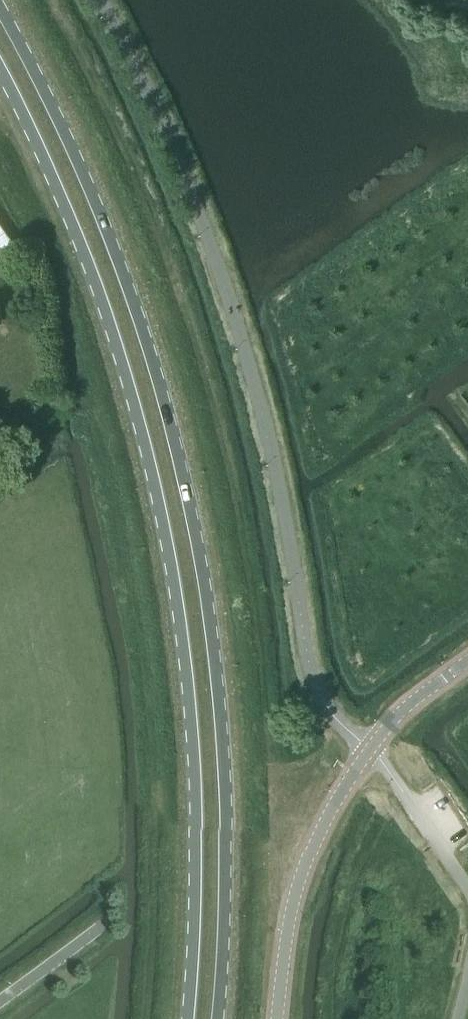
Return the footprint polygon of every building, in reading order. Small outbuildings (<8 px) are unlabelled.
[(14,246),(0,226),(0,256),(14,246)]
